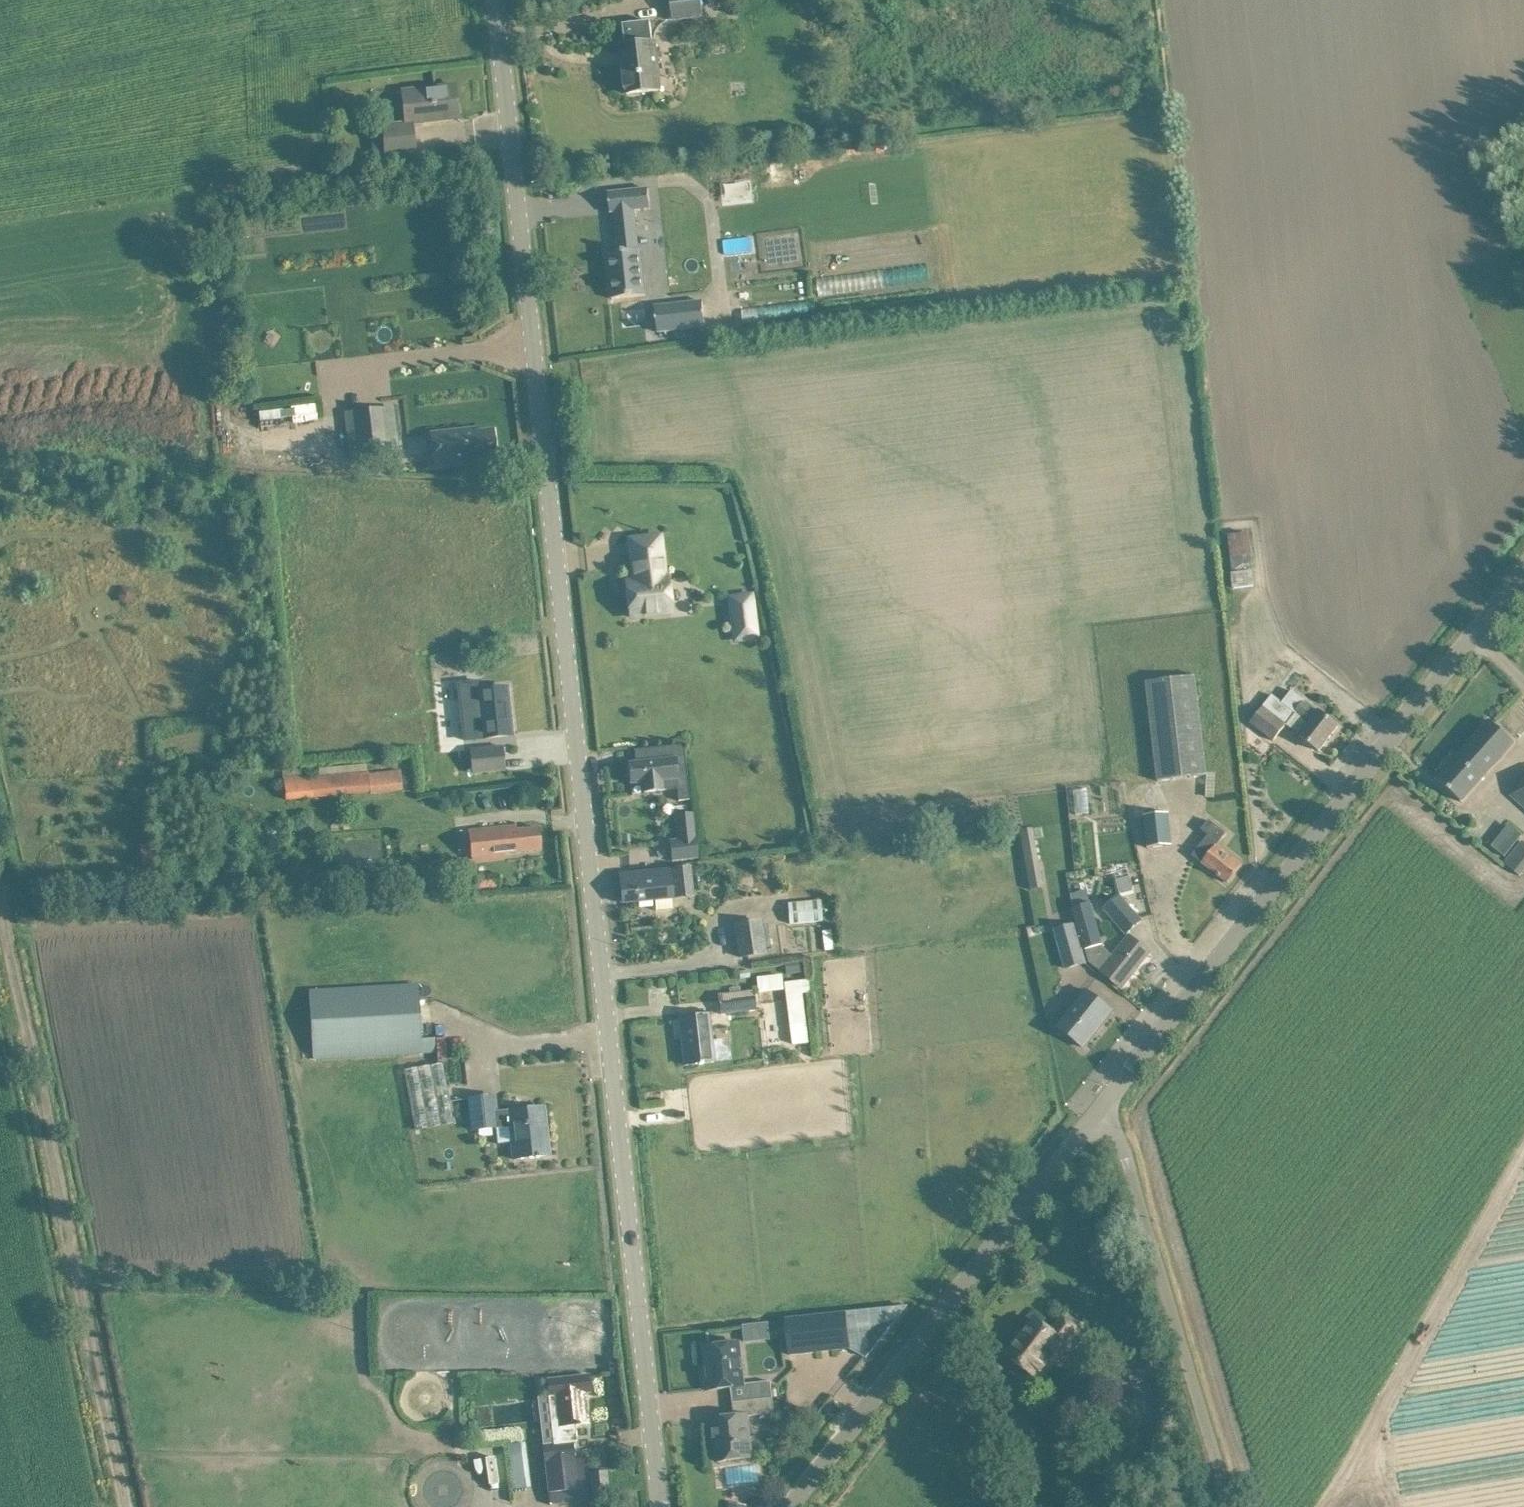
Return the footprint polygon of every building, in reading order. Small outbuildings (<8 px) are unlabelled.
[(673,21),(705,17),(703,0),(671,0),(673,21)] [(656,42),(653,43),(650,21),(624,24),(626,46),(621,46),(627,94),(647,92),(661,90),(656,42)] [(434,87),(402,90),(405,119),(422,117),(422,122),(438,120),(458,118),(461,114),(460,106),(456,104),(454,85),(434,87)] [(405,122),(380,125),(383,155),(383,157),(385,157),(417,154),(414,123),(414,121),(405,122)] [(648,207),(648,189),(609,193),(608,193),(610,212),(611,213),(615,212),(616,224),(636,221),(635,210),(650,208),(648,207)] [(637,234),(617,236),(620,252),(607,253),(611,299),(645,295),(641,249),(638,250),(637,234)] [(771,300),(750,304),(752,314),(773,310),(771,300)] [(703,301),(655,306),(658,332),(706,327),(703,301)] [(352,461),(387,457),(381,409),(355,412),(355,413),(346,414),(352,461)] [(492,431),(463,434),(463,430),(431,434),(434,462),(495,455),(492,431)] [(280,442),(280,454),(302,454),(302,443),(280,442)] [(1250,532),(1228,534),(1232,572),(1253,571),(1250,532)] [(624,579),(628,621),(672,616),(668,574),(667,574),(663,533),(626,536),(630,578),(624,579)] [(730,599),(733,620),(753,617),(750,596),(730,599)] [(472,652),(457,653),(458,668),(473,667),(472,652)] [(1158,780),(1208,774),(1197,676),(1146,681),(1158,780)] [(479,682),(458,684),(464,740),(492,737),(512,735),(506,687),(487,689),(480,690),(479,682)] [(1283,722),(1303,738),(1319,751),(1338,726),(1292,690),(1282,703),(1272,695),(1262,708),(1249,724),(1269,740),(1283,722)] [(1489,721),(1438,779),(1462,801),(1514,743),(1489,721)] [(631,783),(643,782),(644,792),(677,788),(678,801),(689,799),(683,744),(634,750),(636,763),(629,764),(631,783)] [(470,749),(473,773),(505,770),(503,746),(470,749)] [(405,789),(403,772),(375,776),(375,773),(367,774),(367,772),(302,777),(286,779),(289,801),(373,794),(372,792),(405,789)] [(1510,795),(1523,807),(1523,779),(1510,795)] [(1116,780),(1018,784),(1019,808),(1117,803),(1116,780)] [(683,802),(669,803),(671,819),(685,818),(683,802)] [(1169,814),(1144,816),(1147,848),(1172,845),(1169,814)] [(1228,883),(1242,866),(1216,846),(1226,833),(1210,820),(1202,829),(1209,834),(1193,855),(1228,883)] [(496,828),(468,830),(471,857),(541,850),(539,828),(516,830),(516,826),(496,828)] [(1033,828),(1020,830),(1031,890),(1044,888),(1033,828)] [(700,858),(695,834),(685,835),(687,843),(674,845),(676,860),(700,858)] [(1504,862),(1520,875),(1523,870),(1523,843),(1521,840),(1504,862)] [(676,898),(695,896),(692,865),(673,868),(676,898)] [(669,870),(640,872),(620,874),(623,903),(672,898),(669,870)] [(497,874),(473,876),(474,888),(499,886),(497,874)] [(1143,921),(1119,895),(1103,907),(1127,935),(1143,921)] [(822,921),(820,899),(788,902),(791,924),(822,921)] [(1088,960),(1106,975),(1122,987),(1149,953),(1129,937),(1113,957),(1101,947),(1090,903),(1072,908),(1088,960)] [(840,918),(828,917),(826,936),(839,937),(840,918)] [(764,923),(763,920),(735,924),(740,956),(769,952),(768,946),(772,946),(768,922),(764,923)] [(1066,968),(1085,963),(1074,924),(1055,930),(1066,968)] [(781,974),(757,977),(758,992),(783,989),(781,974)] [(809,979),(784,982),(785,995),(801,993),(810,992),(809,979)] [(310,991),(313,1059),(435,1051),(434,1038),(422,1039),(418,984),(310,991)] [(1057,1026),(1084,1048),(1113,1011),(1086,990),(1057,1026)] [(756,1009),(754,991),(719,995),(721,1013),(756,1009)] [(802,1005),(787,1007),(792,1045),(807,1043),(802,1005)] [(709,1014),(699,1015),(679,1017),(684,1065),(714,1061),(709,1014)] [(452,1051),(461,1050),(459,1031),(449,1032),(452,1051)] [(404,1069),(415,1130),(453,1124),(442,1063),(404,1069)] [(470,1130),(498,1128),(496,1094),(468,1096),(470,1130)] [(549,1155),(544,1107),(504,1112),(497,1112),(498,1128),(506,1128),(509,1159),(535,1156),(535,1158),(539,1157),(539,1156),(549,1155)] [(846,1312),(786,1319),(790,1355),(850,1348),(867,1357),(908,1306),(907,1306),(846,1312)] [(1008,1354),(1039,1379),(1079,1328),(1061,1314),(1048,1330),(1035,1320),(1008,1354)] [(731,1387),(733,1402),(773,1398),(771,1381),(744,1384),(739,1343),(704,1346),(707,1368),(705,1368),(707,1390),(731,1387)] [(540,1397),(539,1397),(543,1441),(549,1504),(592,1499),(588,1459),(577,1460),(575,1441),(577,1440),(575,1424),(588,1423),(585,1393),(589,1392),(587,1375),(568,1377),(548,1379),(549,1396),(540,1397)] [(774,1413),(773,1398),(733,1402),(734,1416),(710,1418),(713,1441),(715,1441),(717,1462),(752,1458),(747,1416),(774,1413)] [(521,1441),(507,1442),(508,1460),(523,1459),(521,1441)] [(606,1471),(590,1473),(593,1499),(608,1498),(606,1471)]
